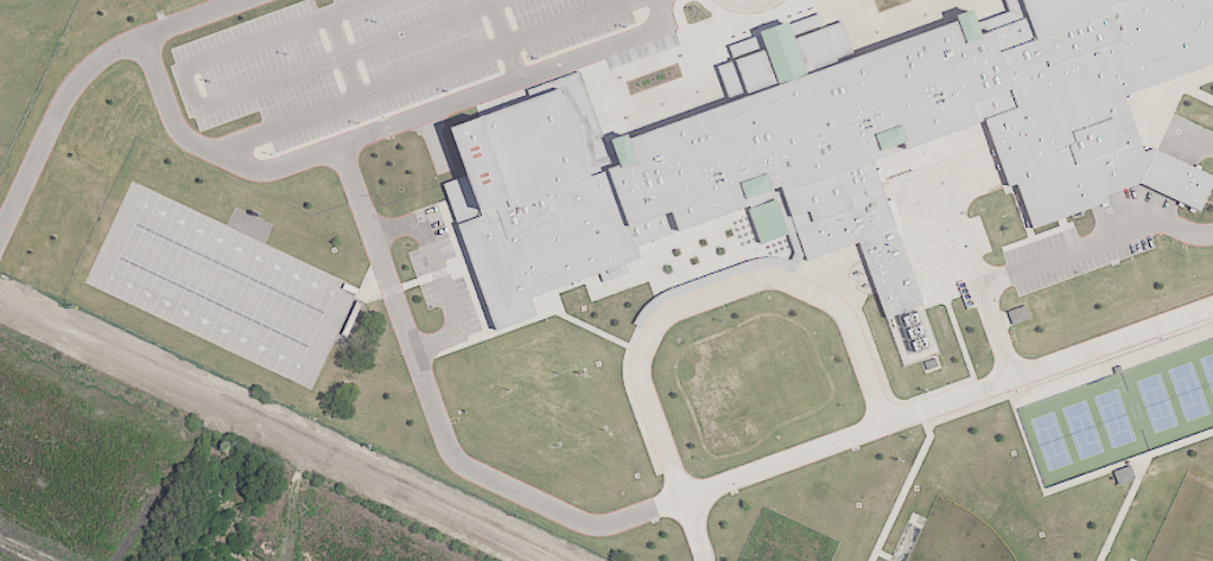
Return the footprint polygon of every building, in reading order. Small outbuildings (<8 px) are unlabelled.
[(471,177),(445,189),(501,344),(547,326),(541,307),(648,270),(643,259),(787,209),(808,272),(866,254),(893,324),(932,311),(882,170),(987,133),(1029,241),(1151,192),(1205,221),(1212,202),(1212,177),(1163,152),(1151,158),(1132,104),(1212,76),(1212,0),(1026,0),(1035,23),(991,40),(985,20),(864,66),(847,24),(724,69),(739,110),(621,153),(630,174),(603,185),(599,168),(601,146),(593,125),(580,104),(570,93),(557,84),(452,128),(471,177)] [(1029,319),(1024,306),(1007,312),(1012,326),(1029,319)] [(1116,484),(1133,480),(1128,460),(1111,465),(1116,484)]
